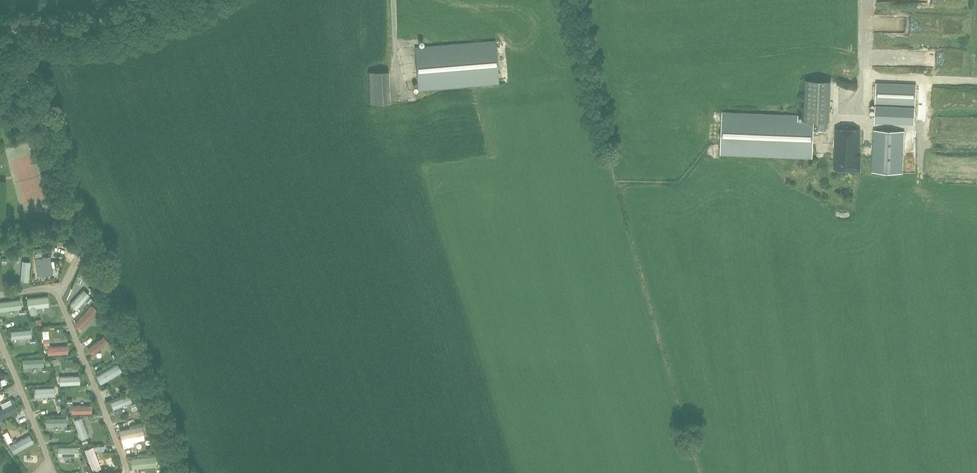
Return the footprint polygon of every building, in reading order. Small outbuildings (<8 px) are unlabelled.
[(495,41),(415,48),(419,90),(499,83),(495,41)] [(926,68),(927,53),(909,53),(909,61),(915,61),(914,68),(926,68)] [(387,103),(385,71),(369,72),(371,104),(387,103)] [(805,79),(804,86),(803,121),(798,121),(798,116),(722,112),(721,154),(812,158),(813,131),(823,131),(827,127),(827,124),(831,124),(832,87),(832,81),(805,79)] [(916,85),(876,83),(874,121),(914,123),(916,85)] [(859,155),(860,130),(835,129),(834,169),(860,170),(861,155),(859,155)] [(902,173),(903,132),(874,130),(872,172),(902,173)] [(387,136),(386,150),(400,151),(400,137),(387,136)] [(36,259),(35,259),(38,275),(47,273),(48,274),(52,274),(53,272),(52,268),(51,267),(50,257),(42,258),(41,253),(35,254),(36,259)] [(22,262),(21,281),(29,282),(30,262),(22,262)] [(70,305),(76,310),(89,296),(84,290),(70,305)] [(47,297),(28,299),(29,309),(30,309),(31,315),(37,314),(36,308),(48,306),(47,297)] [(20,300),(0,302),(0,311),(21,308),(20,300)] [(81,330),(98,312),(91,306),(75,324),(81,330)] [(30,331),(11,333),(11,340),(31,338),(30,331)] [(104,337),(88,349),(93,355),(108,342),(104,337)] [(67,353),(67,346),(47,347),(48,355),(67,353)] [(24,360),(24,367),(44,366),(43,359),(24,360)] [(101,384),(121,372),(117,364),(97,377),(101,384)] [(60,385),(79,384),(79,376),(59,377),(60,385)] [(35,389),(36,397),(55,396),(55,388),(35,389)] [(111,402),(114,409),(132,402),(130,395),(111,402)] [(17,411),(14,404),(0,410),(0,420),(17,411)] [(26,416),(20,421),(26,429),(32,424),(26,416)] [(81,439),(88,436),(82,418),(74,420),(81,439)] [(143,435),(142,426),(120,431),(122,439),(143,435)] [(14,453),(33,443),(29,435),(10,446),(14,453)] [(59,448),(59,456),(78,456),(78,447),(59,448)] [(93,470),(101,467),(93,447),(85,450),(93,470)]
